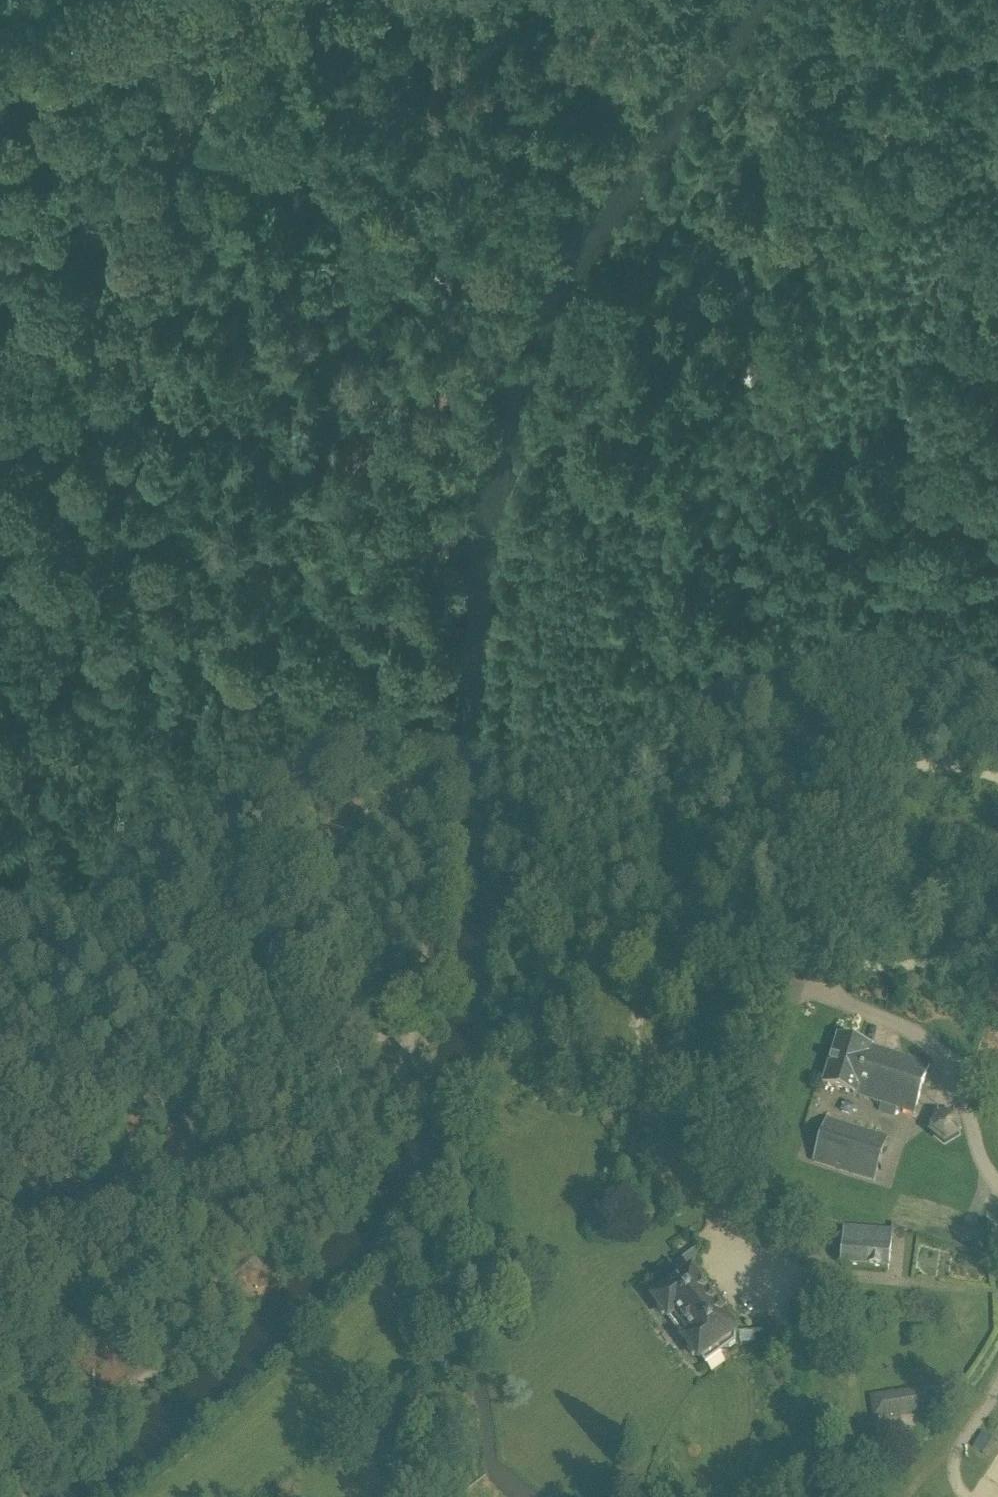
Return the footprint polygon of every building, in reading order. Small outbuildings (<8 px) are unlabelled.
[(749,358),(738,376),(752,384),(763,366),(749,358)] [(930,1065),(837,1036),(821,1085),(915,1116),(930,1065)] [(934,1117),(931,1134),(945,1141),(957,1132),(947,1117),(934,1117)] [(828,1121),(814,1163),(874,1182),(887,1139),(828,1121)] [(845,1227),(842,1265),(890,1268),(892,1230),(845,1227)] [(672,1266),(682,1280),(655,1300),(657,1308),(662,1315),(670,1320),(678,1314),(693,1336),(686,1341),(689,1344),(688,1349),(694,1357),(701,1360),(703,1365),(705,1363),(710,1369),(739,1348),(736,1332),(720,1310),(722,1308),(711,1294),(709,1295),(692,1272),(695,1264),(681,1259),(672,1266)] [(875,1395),(878,1417),(929,1411),(926,1389),(875,1395)] [(982,1432),(973,1447),(981,1452),(991,1438),(982,1432)]
